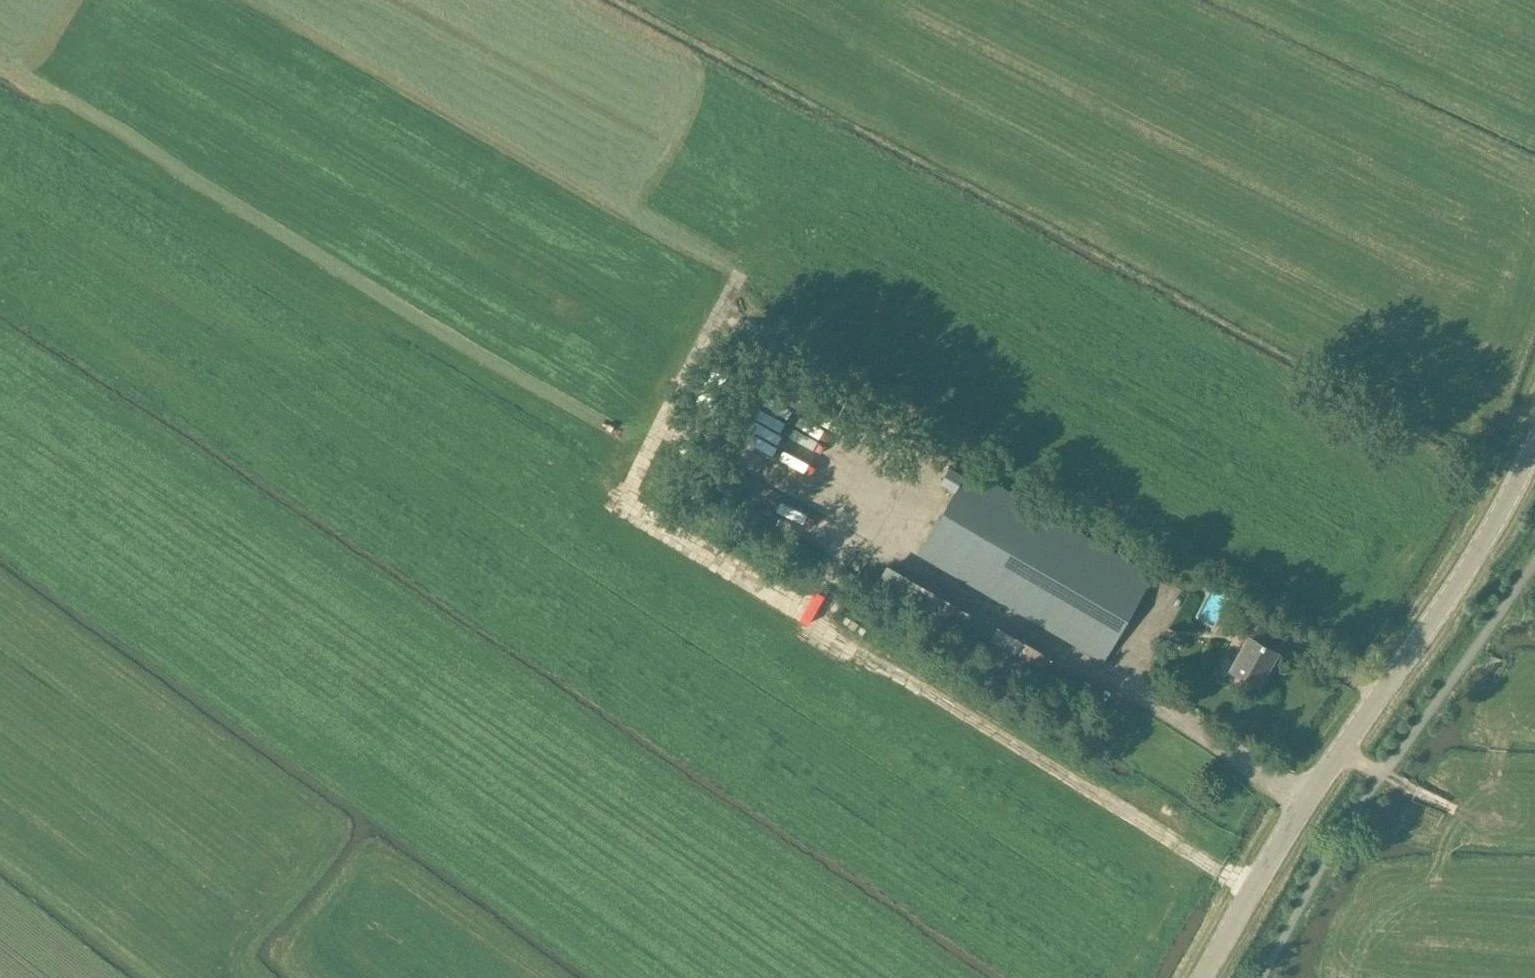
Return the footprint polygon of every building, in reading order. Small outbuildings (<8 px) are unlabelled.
[(918,554),(1103,661),(1154,573),(969,466),(918,554)] [(1236,628),(1249,634),(1230,668),(1259,683),(1278,649),(1267,643),(1275,627),(1245,611),(1236,628)]
